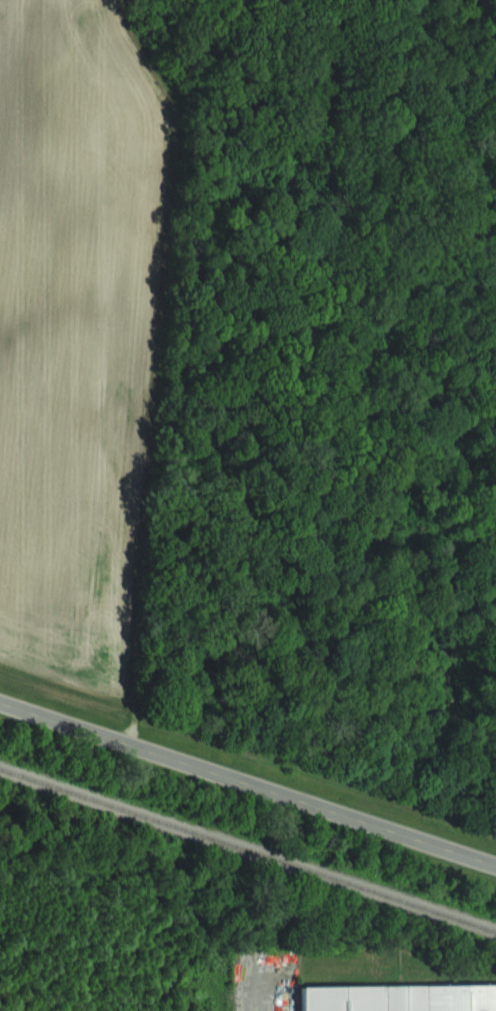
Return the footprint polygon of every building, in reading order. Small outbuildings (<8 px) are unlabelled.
[(306,985),(306,1010),(495,1010),(495,985),(306,985)]
